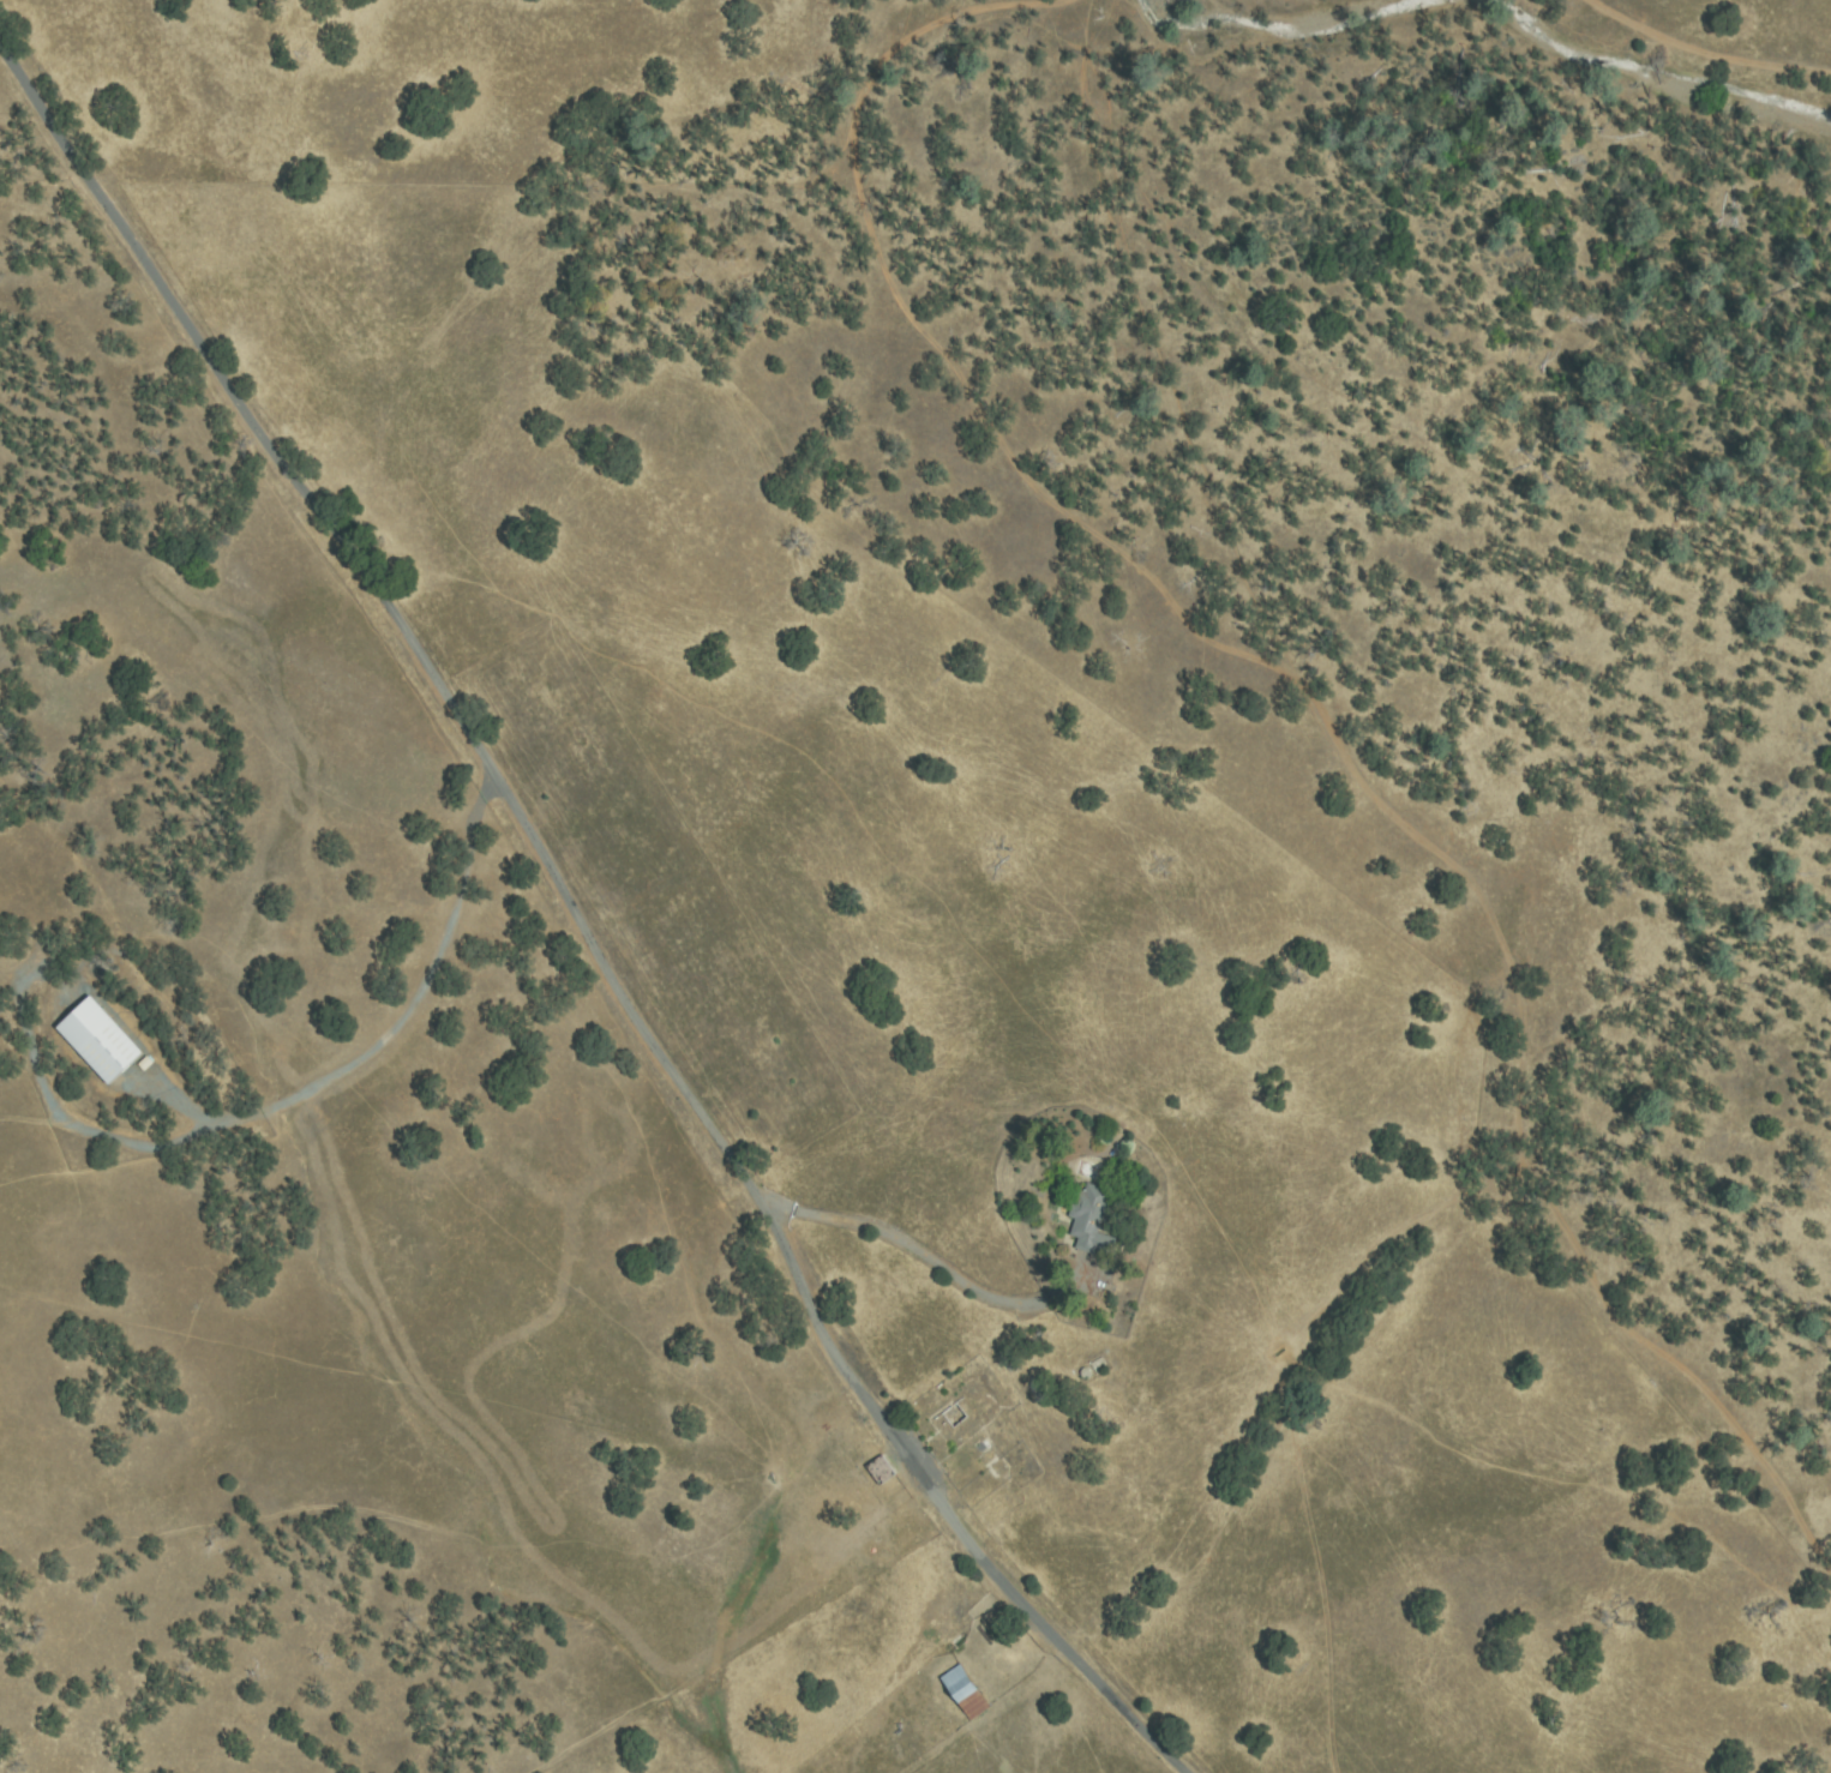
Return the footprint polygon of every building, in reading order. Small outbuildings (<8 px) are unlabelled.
[(91,996),(144,1053),(110,1084),(58,1027),(91,996)] [(146,1069),(142,1064),(148,1058),(152,1063),(146,1069)] [(1110,1191),(1097,1233),(1116,1239),(1110,1260),(1076,1249),(1080,1236),(1074,1233),(1079,1221),(1067,1218),(1076,1189),(1087,1192),(1089,1184),(1110,1191)] [(1098,1375),(1092,1364),(1103,1358),(1109,1370),(1098,1375)] [(932,1418),(957,1444),(996,1408),(971,1381),(932,1418)] [(882,1458),(894,1473),(882,1484),(870,1468),(882,1458)] [(989,1706),(971,1718),(943,1678),(960,1666),(989,1706)]
